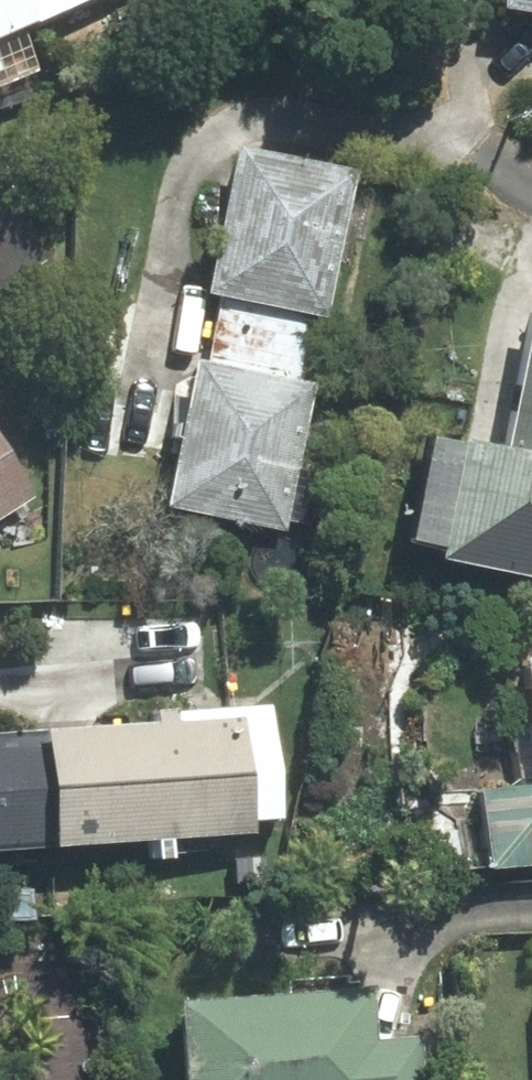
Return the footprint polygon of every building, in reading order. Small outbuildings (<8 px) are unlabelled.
[(29,73),(10,31),(22,25),(11,0),(0,0),(0,86),(29,73)] [(22,25),(80,0),(11,0),(22,25)] [(481,11),(531,19),(531,0),(483,0),(481,11)] [(317,323),(344,174),(221,151),(193,300),(210,303),(204,336),(302,354),(308,322),(317,323)] [(49,260),(0,175),(0,288),(49,260)] [(486,460),(531,468),(531,310),(514,307),(486,460)] [(274,536),(301,391),(296,390),(302,354),(204,336),(197,370),(177,366),(149,513),(274,536)] [(531,587),(531,468),(486,460),(407,447),(388,553),(420,558),(418,567),(531,587)] [(24,500),(0,463),(0,515),(24,500)] [(512,743),(519,818),(531,817),(531,659),(504,662),(512,743)] [(30,740),(39,851),(238,836),(230,725),(30,740)] [(0,742),(0,853),(39,851),(30,740),(0,742)] [(417,1042),(363,1046),(360,997),(160,1013),(165,1079),(420,1079),(417,1042)]
